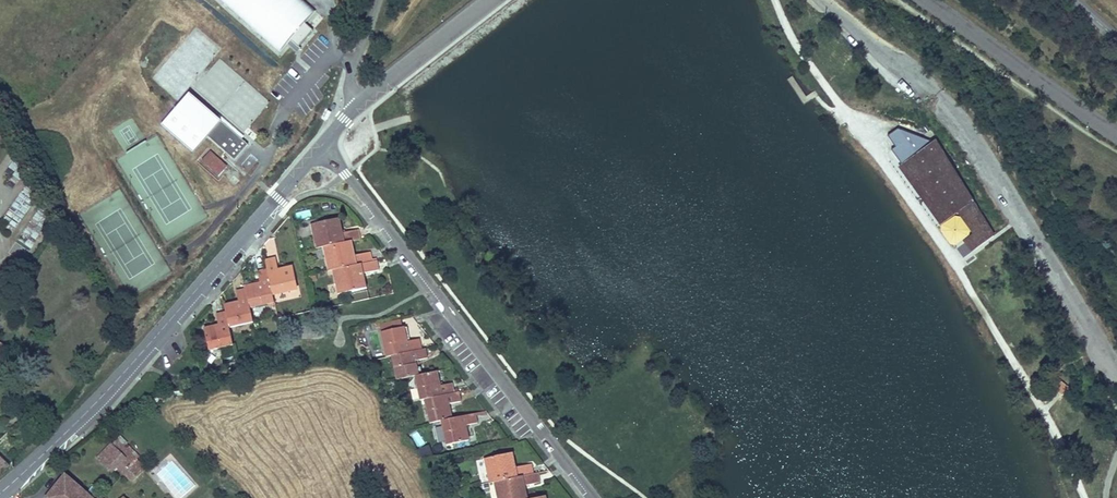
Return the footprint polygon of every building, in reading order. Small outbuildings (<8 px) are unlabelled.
[(316,10),(303,0),(217,0),(276,49),(273,52),(283,60),(293,48),(296,50),(313,30),(305,23),(316,10)] [(195,26),(153,79),(179,100),(224,43),(241,57),(248,48),(226,30),(216,42),(195,26)] [(221,121),(189,94),(161,126),(193,153),(207,137),(221,121)] [(248,145),(221,121),(207,137),(235,160),(248,145)] [(891,149),(901,161),(930,139),(897,127),(888,135),(895,146),(891,149)] [(974,200),(934,137),(930,139),(901,161),(897,164),(939,224),(957,212),(972,232),(962,239),(970,250),(995,233),(974,200)] [(228,167),(210,151),(201,162),(218,177),(228,167)] [(360,239),(358,229),(342,233),(339,218),(310,225),(315,249),(322,248),(351,241),(360,239)] [(372,259),(371,252),(354,256),(351,241),(322,248),(327,271),(332,270),(377,260),(376,258),(372,259)] [(297,291),(292,266),(278,269),(275,257),(264,259),(266,269),(272,296),(297,291)] [(366,288),(363,273),(379,270),(377,260),(332,270),(335,285),(328,286),(330,296),(366,288)] [(272,296),(266,269),(257,271),(259,282),(244,286),(245,288),(249,308),(268,305),(268,307),(274,306),(272,296)] [(249,308),(245,288),(236,290),(238,301),(223,304),(225,312),(228,328),(252,323),(249,308)] [(232,346),(228,328),(225,312),(216,314),(218,325),(203,328),(208,351),(232,346)] [(402,328),(401,319),(380,324),(379,323),(375,324),(376,328),(380,328),(381,332),(380,333),(385,357),(391,356),(422,350),(420,339),(407,342),(404,327),(402,328)] [(418,361),(428,359),(426,349),(422,350),(391,356),(396,381),(396,380),(414,377),(419,376),(417,366),(419,365),(418,361)] [(454,391),(453,384),(441,386),(438,372),(419,376),(414,377),(419,401),(424,400),(459,392),(458,390),(454,391)] [(453,419),(449,404),(461,402),(459,394),(469,392),(469,390),(459,392),(424,400),(429,424),(441,421),(453,419)] [(469,429),(468,425),(478,423),(476,416),(486,414),(486,412),(453,419),(441,421),(446,445),(470,440),(467,430),(469,429)] [(118,466),(124,459),(141,475),(148,469),(123,445),(103,466),(110,473),(118,466)] [(534,474),(532,465),(516,468),(513,454),(483,460),(489,484),(493,483),(534,474)] [(9,467),(0,458),(0,475),(9,467)] [(135,482),(141,475),(124,459),(118,466),(135,482)] [(525,486),(541,483),(539,473),(534,474),(493,483),(497,497),(528,497),(525,486)] [(66,477),(48,497),(99,497),(93,493),(89,497),(66,477)]
